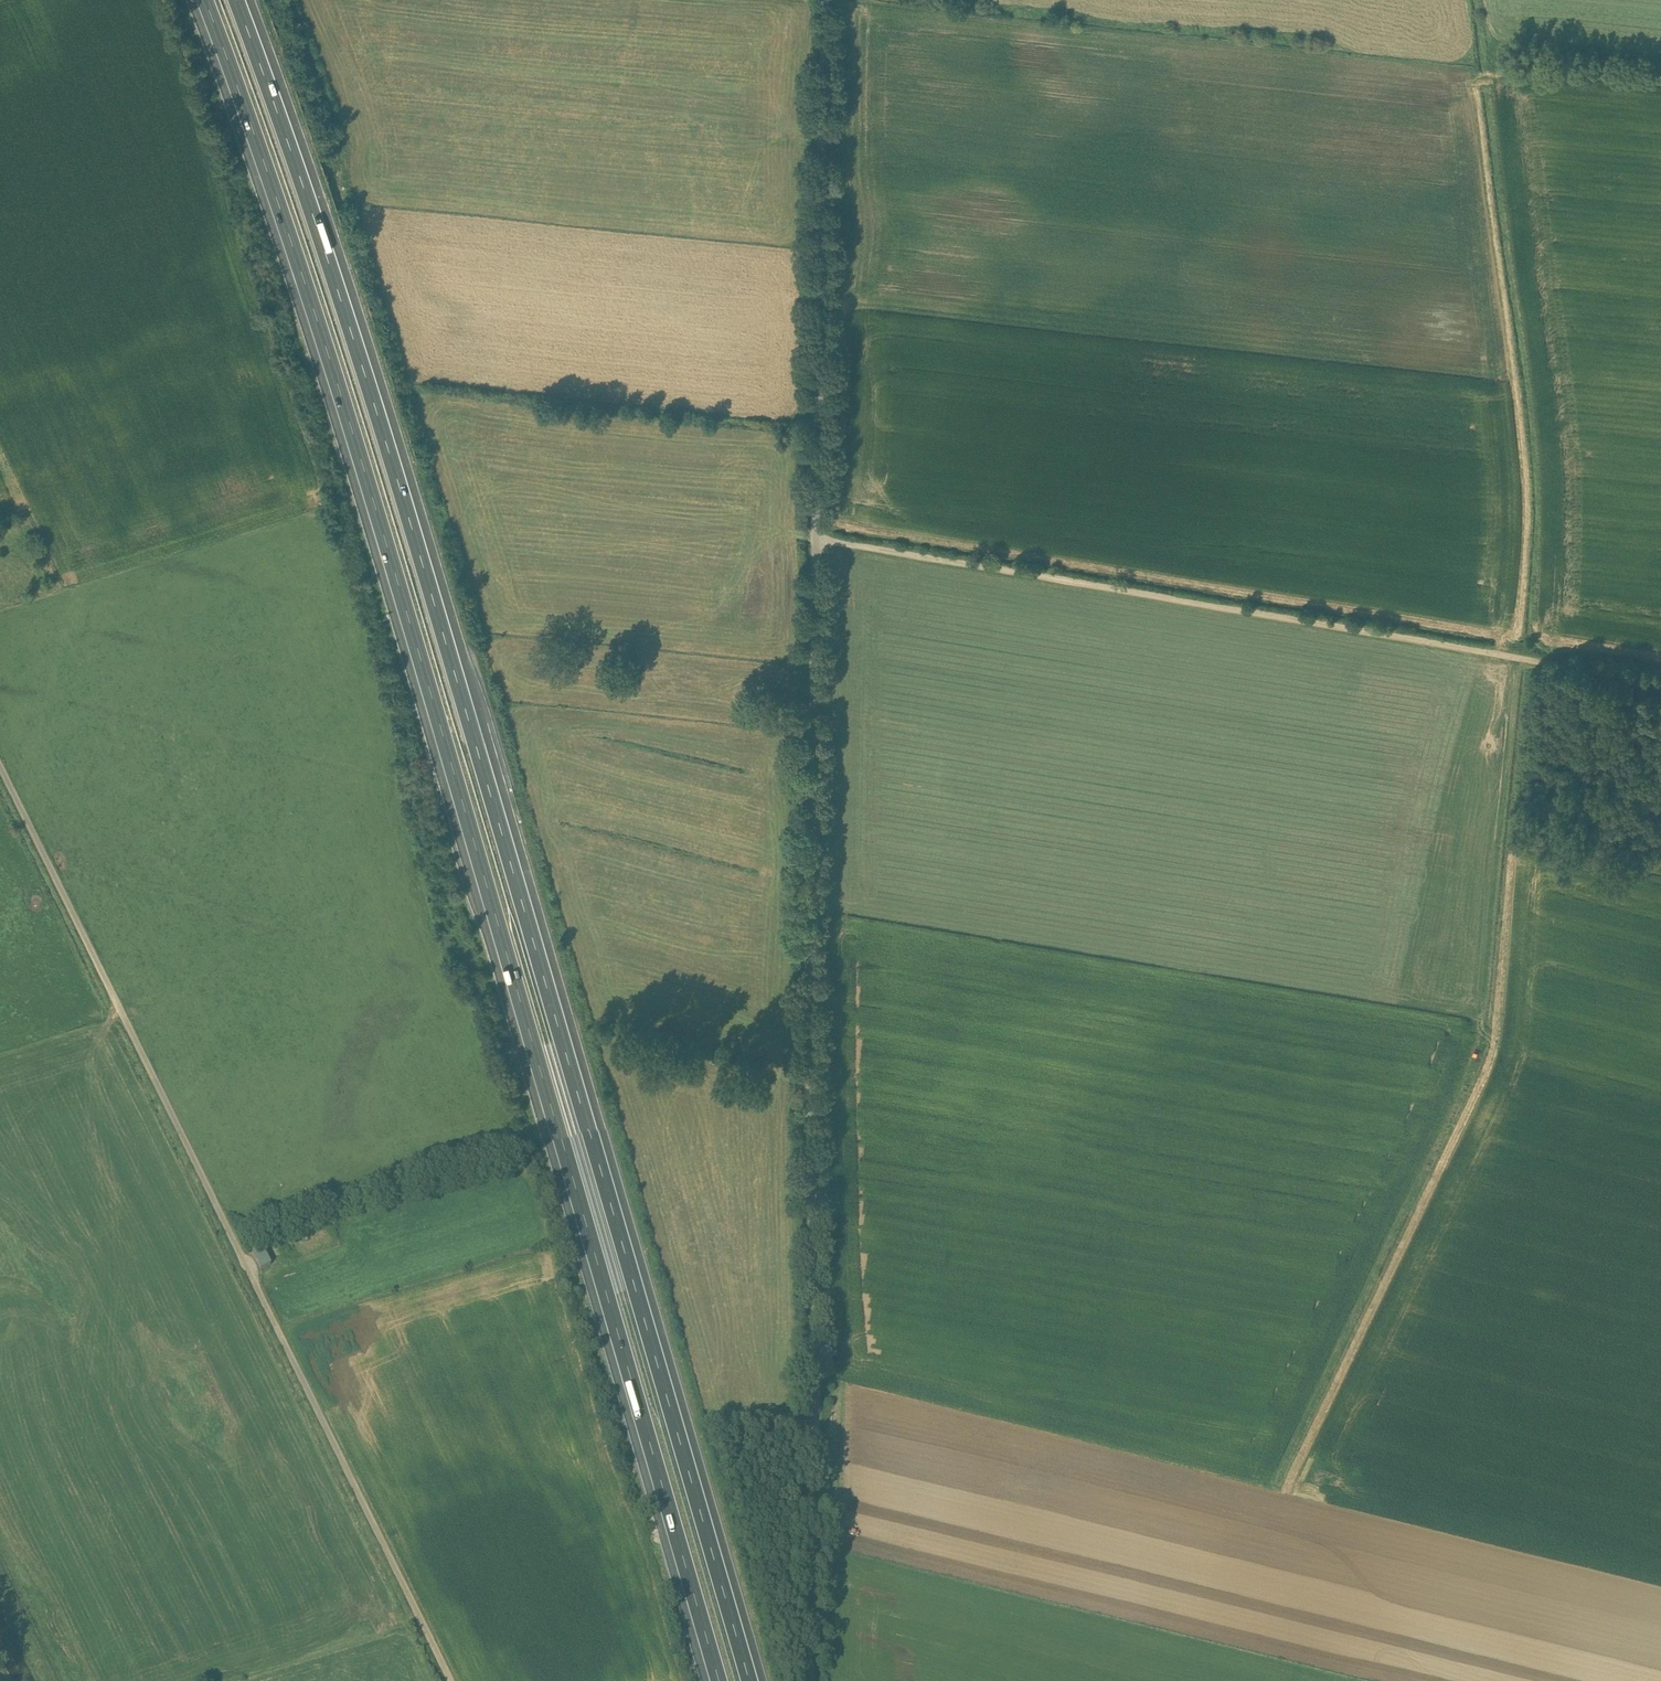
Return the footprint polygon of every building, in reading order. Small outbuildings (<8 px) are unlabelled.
[(303,1226),(285,1232),(289,1246),(307,1240),(304,1229),(303,1226)] [(278,1229),(265,1234),(267,1240),(280,1236),(278,1229)] [(261,1245),(251,1250),(261,1270),(271,1265),(261,1245)]
